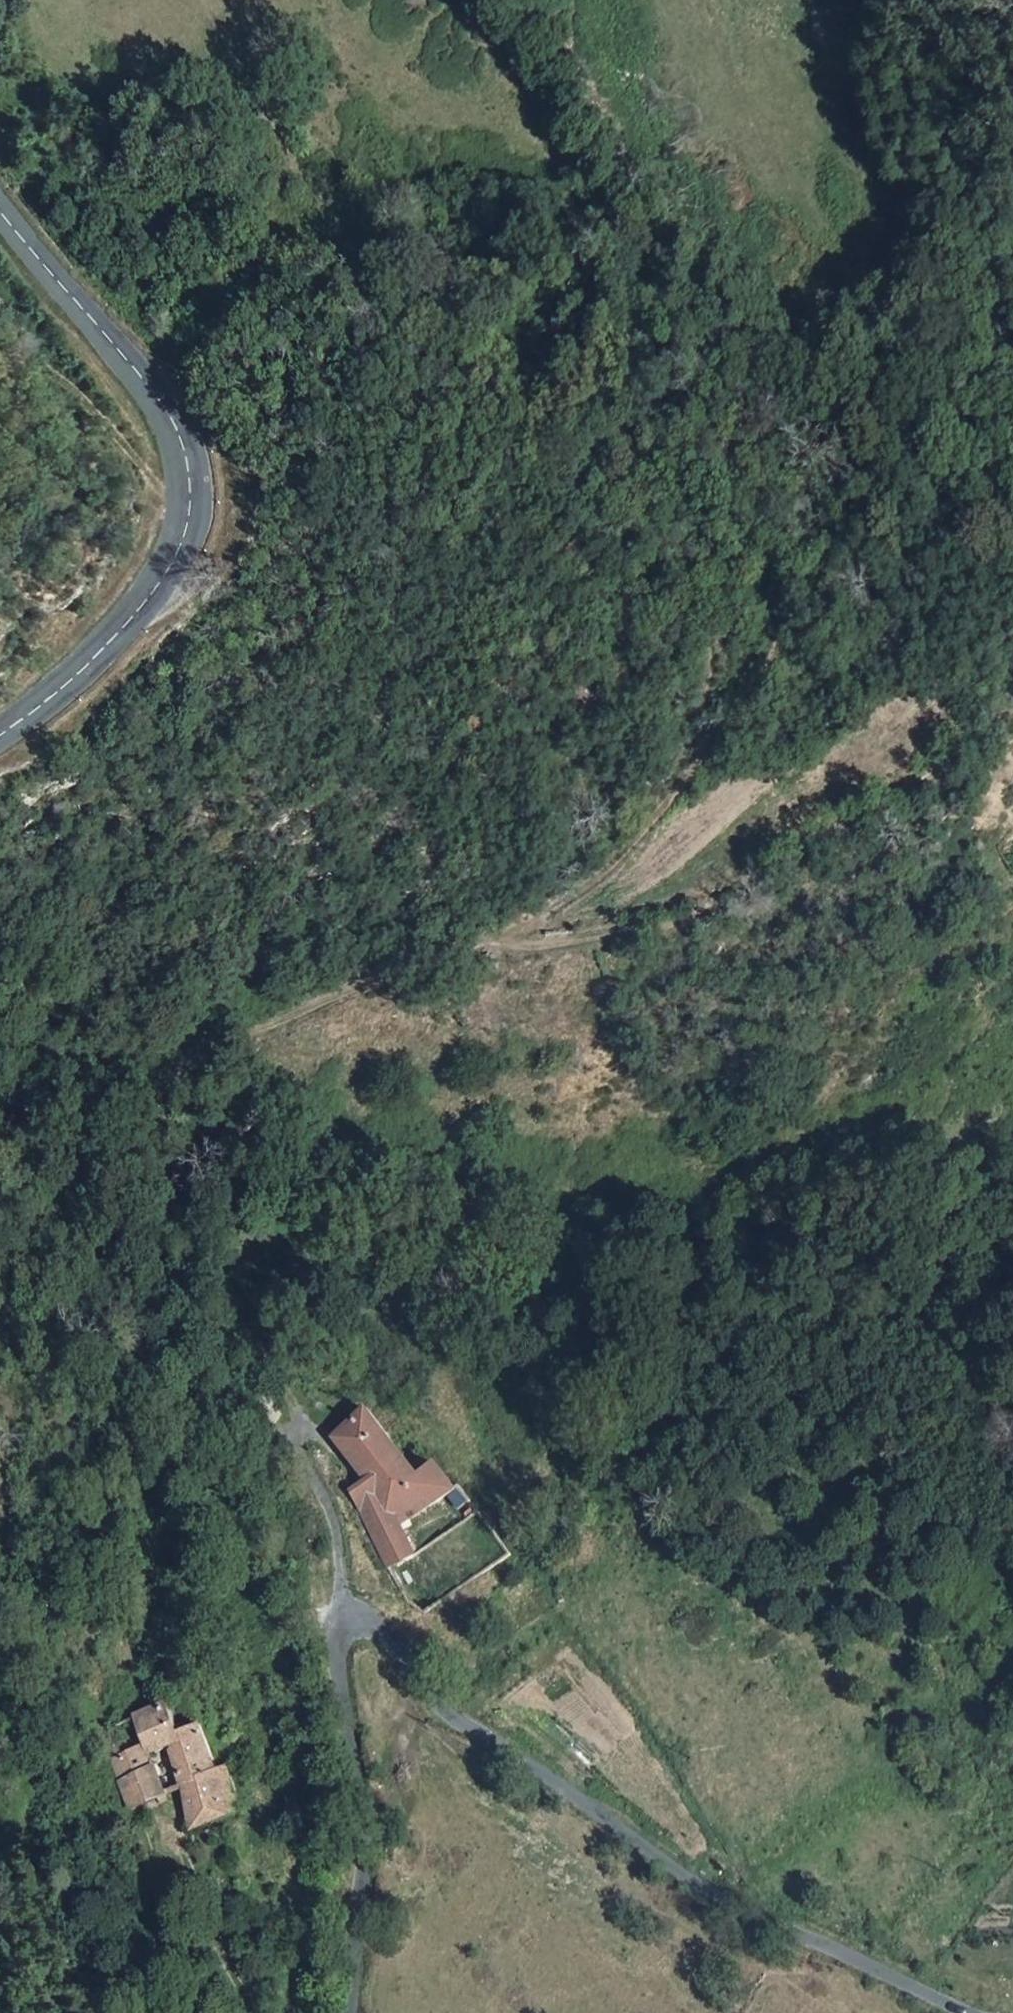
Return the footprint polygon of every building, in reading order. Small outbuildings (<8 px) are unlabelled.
[(366,1408),(335,1431),(334,1432),(369,1477),(404,1524),(433,1502),(452,1488),(433,1462),(417,1474),(366,1408)] [(404,1524),(369,1477),(351,1490),(387,1565),(388,1564),(415,1550),(420,1548),(403,1522),(404,1524)] [(166,1739),(185,1786),(192,1831),(213,1823),(240,1812),(226,1769),(216,1771),(196,1727),(175,1736),(161,1708),(105,1729),(118,1755),(108,1759),(131,1808),(167,1794),(147,1747),(166,1739)]
